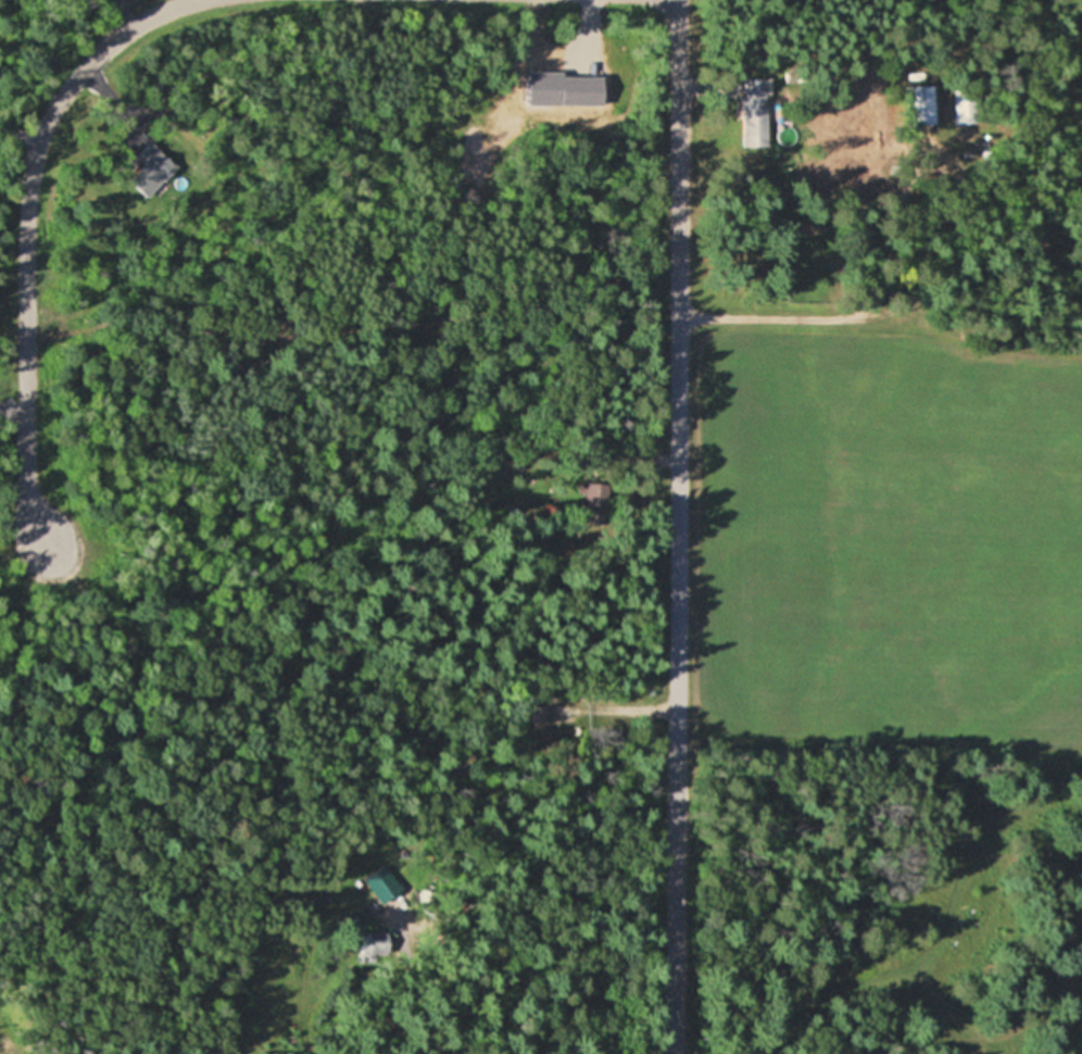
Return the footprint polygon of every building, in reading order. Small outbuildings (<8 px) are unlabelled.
[(935,86),(904,86),(904,125),(935,125),(935,86)] [(954,90),(955,123),(974,123),(973,90),(954,90)] [(741,97),(741,133),(759,133),(759,97),(741,97)]
